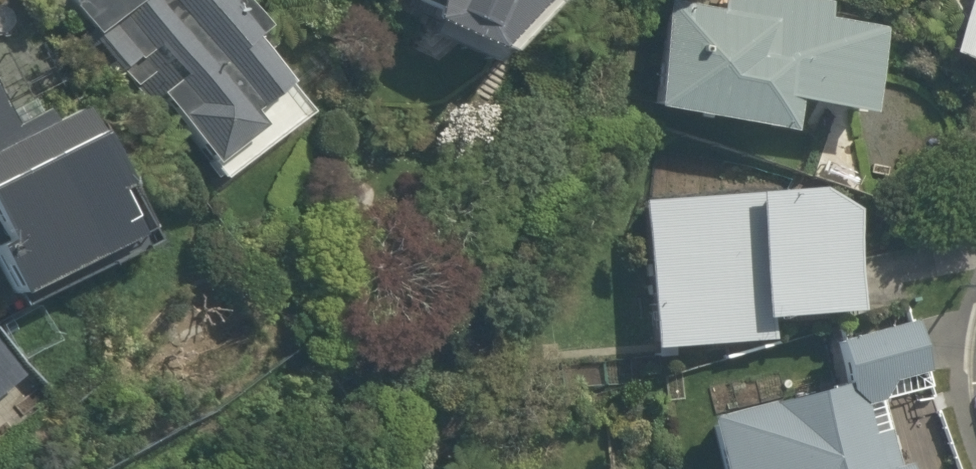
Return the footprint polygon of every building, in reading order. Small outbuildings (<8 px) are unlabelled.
[(93,27),(128,0),(72,0),(93,27)] [(111,35),(216,182),(318,110),(239,0),(160,0),(111,35)] [(476,42),(515,0),(432,0),(476,42)] [(865,110),(877,34),(662,0),(647,98),(789,121),(793,99),(865,110)] [(951,51),(975,61),(975,0),(970,0),(951,51)] [(0,58),(0,288),(11,310),(151,240),(76,90),(28,114),(0,58)] [(762,322),(856,319),(850,184),(637,192),(644,352),(763,347),(762,322)] [(912,316),(827,342),(840,387),(700,427),(712,468),(899,468),(873,382),(927,367),(912,316)] [(22,370),(0,342),(0,387),(22,370)]
